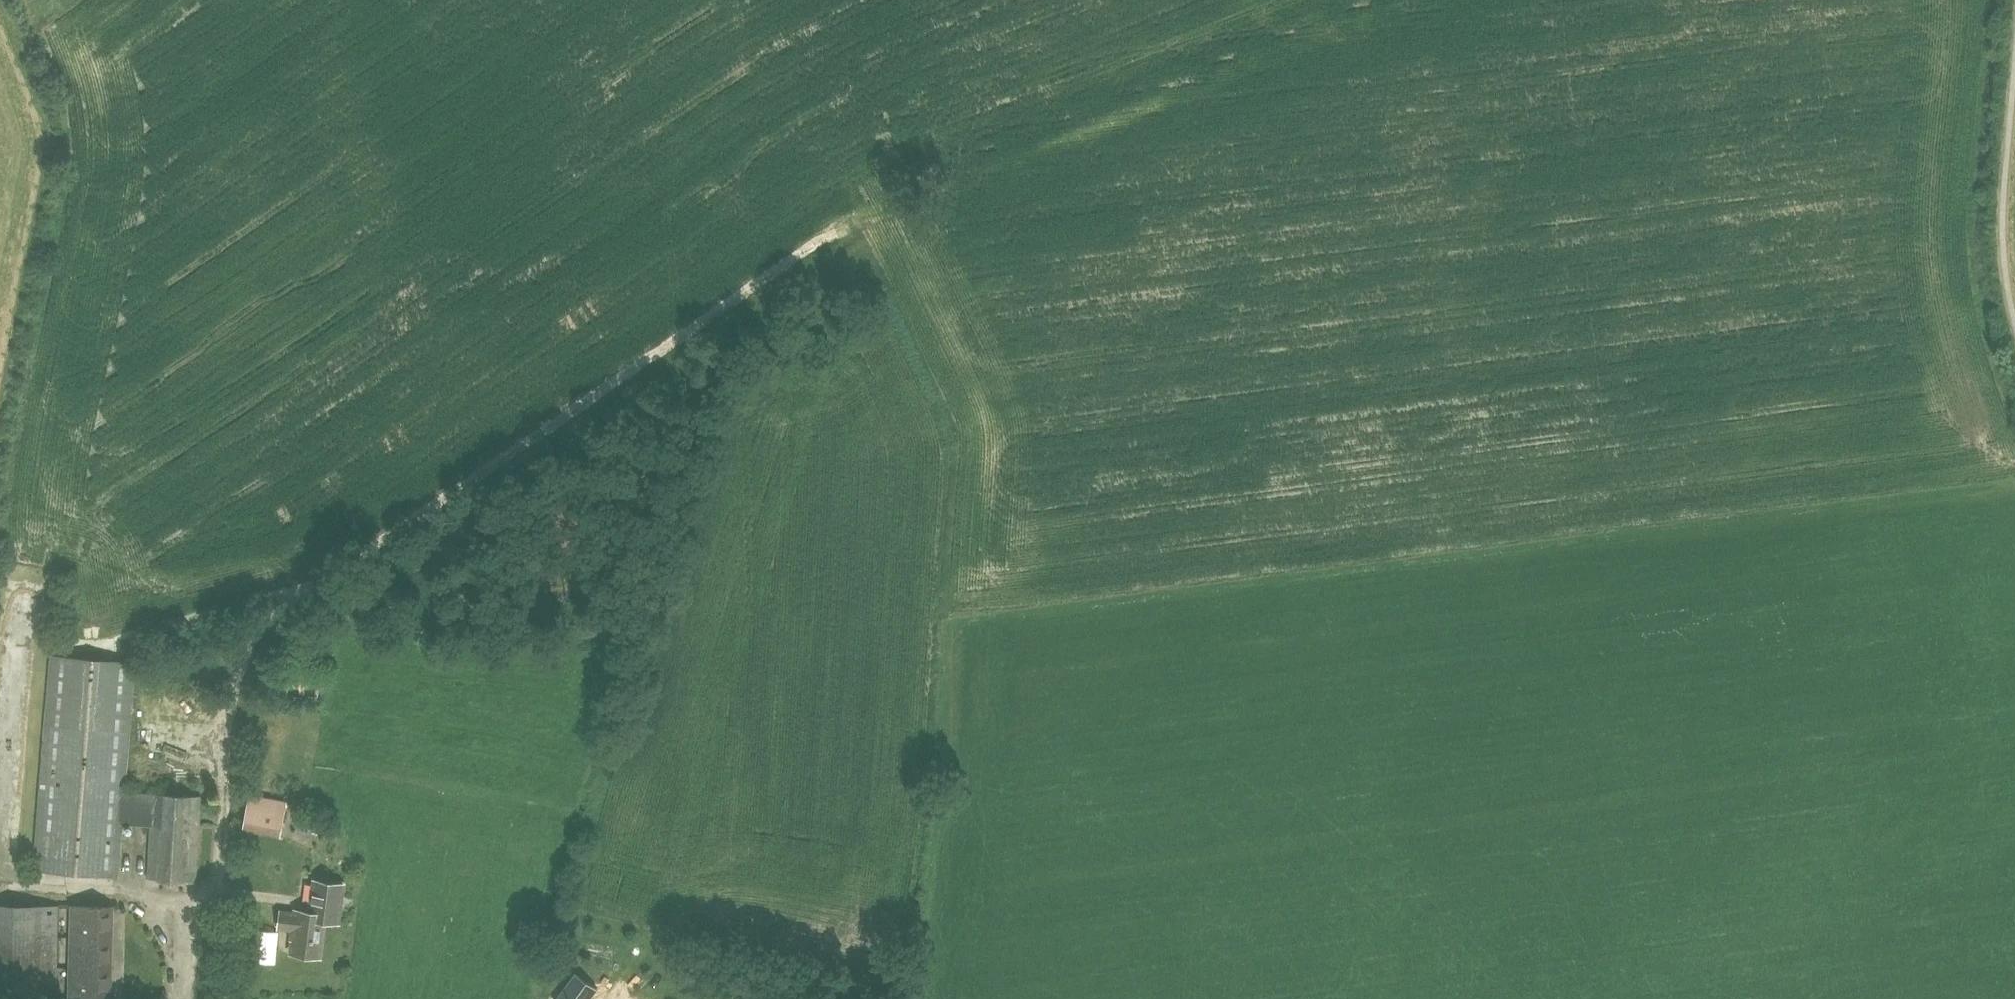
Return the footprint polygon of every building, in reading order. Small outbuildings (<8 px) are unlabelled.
[(196,880),(200,797),(124,791),(134,662),(51,656),(34,868),(117,875),(121,823),(151,825),(148,878),(196,880)] [(280,836),(286,801),(249,794),(242,830),(280,836)] [(338,921),(343,884),(313,880),(311,901),(333,903),(331,921),(338,921)] [(331,921),(333,903),(311,901),(310,910),(296,908),(295,914),(281,912),(279,927),(294,929),(291,953),(320,956),(324,920),(331,921)] [(57,905),(0,903),(0,988),(55,989),(57,905)] [(104,906),(72,905),(70,998),(102,998),(104,906)]
